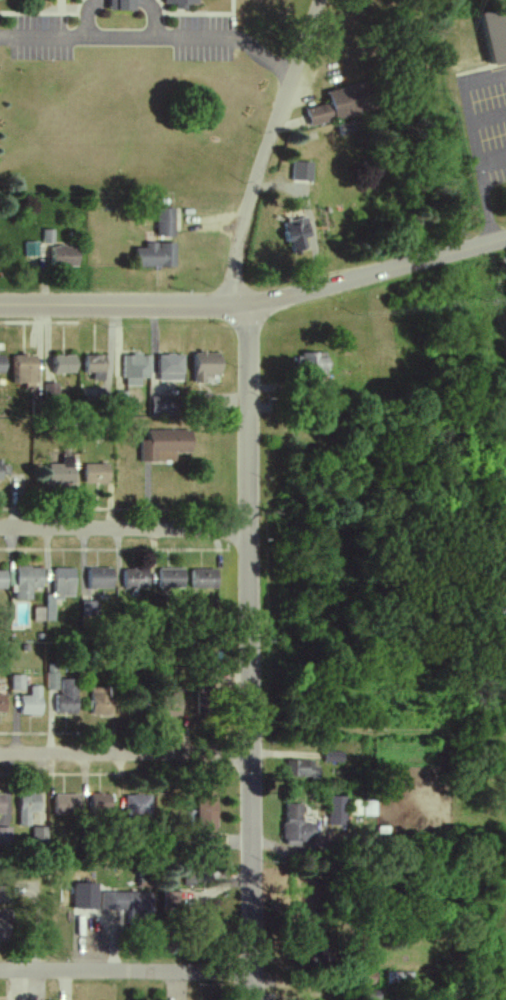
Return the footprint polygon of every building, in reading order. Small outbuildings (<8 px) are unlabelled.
[(105,8),(130,8),(130,0),(105,0),(105,8)] [(162,2),(172,2),(172,8),(185,8),(185,3),(197,3),(197,0),(162,0),(162,2)] [(480,14),(493,67),(505,64),(505,8),(480,14)] [(308,109),(312,126),(338,121),(338,120),(369,114),(363,84),(330,91),(332,104),(308,109)] [(315,163),(295,162),(294,181),(314,182),(315,163)] [(175,209),(158,209),(157,237),(175,237),(175,209)] [(315,237),(310,218),(286,224),(294,254),(311,250),(308,239),(315,237)] [(42,244),(54,244),(54,230),(43,230),(42,244)] [(39,256),(39,242),(24,243),(24,256),(39,256)] [(177,267),(176,243),(145,244),(145,248),(137,249),(137,268),(177,267)] [(78,267),(79,248),(52,247),(51,266),(78,267)] [(207,384),(207,375),(221,376),(222,354),(195,353),(194,384),(207,384)] [(320,354),(300,354),(301,377),(330,376),(329,359),(321,359),(320,354)] [(13,384),(38,385),(38,356),(13,355),(13,384)] [(94,373),(94,381),(106,381),(107,356),(85,355),(85,373),(94,373)] [(142,387),(142,379),(150,379),(151,356),(125,355),(124,386),(142,387)] [(184,356),(159,355),(159,381),(184,382),(184,356)] [(54,356),(54,374),(77,374),(77,356),(54,356)] [(44,400),(58,401),(59,384),(45,383),(44,400)] [(196,404),(213,405),(213,393),(196,393),(196,404)] [(153,416),(174,416),(173,397),(153,397),(153,416)] [(193,430),(149,431),(150,441),(141,441),(141,463),(176,463),(176,454),(194,454),(193,430)] [(50,465),(50,484),(75,483),(74,456),(62,457),(62,465),(50,465)] [(85,484),(110,485),(111,465),(86,464),(85,484)] [(16,601),(32,601),(33,589),(44,589),(44,568),(17,567),(16,601)] [(88,568),(88,589),(113,590),(114,569),(88,568)] [(76,569),(54,569),(54,595),(46,595),(46,608),(34,608),(34,622),(55,622),(55,601),(63,601),(63,597),(76,597),(76,569)] [(124,589),(150,589),(150,569),(123,569),(124,589)] [(158,587),(186,588),(186,570),(159,569),(158,587)] [(220,570),(192,569),(192,588),(219,588),(220,570)] [(97,622),(97,602),(83,602),(83,621),(97,622)] [(46,690),(57,690),(58,665),(47,665),(46,690)] [(25,675),(12,675),(12,690),(25,691),(25,675)] [(55,713),(77,713),(78,679),(60,679),(60,696),(55,696),(55,713)] [(41,686),(30,687),(30,696),(21,696),(21,715),(42,715),(41,686)] [(197,687),(198,715),(215,714),(213,686),(197,687)] [(114,714),(114,687),(91,687),(90,714),(114,714)] [(325,762),(345,762),(344,752),(325,752),(325,762)] [(286,777),(315,778),(315,760),(287,760),(286,777)] [(18,825),(29,826),(29,812),(40,813),(40,794),(19,794),(18,825)] [(53,814),(79,815),(79,795),(53,794),(53,814)] [(89,794),(88,810),(110,811),(111,795),(89,794)] [(125,814),(151,815),(151,795),(125,794),(125,814)] [(197,829),(217,830),(218,796),(198,796),(197,829)] [(345,797),(328,796),(327,825),(345,826),(345,797)] [(363,816),(375,816),(375,802),(363,801),(363,816)] [(301,823),(302,804),(285,803),(285,822),(283,822),(282,843),(315,844),(316,824),(301,823)] [(0,828),(0,850),(10,849),(9,827),(0,828)] [(47,827),(32,827),(32,840),(47,840),(47,827)] [(183,869),(184,885),(200,884),(200,868),(183,869)] [(98,883),(75,883),(74,909),(98,909),(98,883)] [(101,912),(153,914),(153,893),(102,891),(101,912)] [(179,892),(164,892),(163,908),(178,909),(179,892)] [(10,940),(9,918),(0,918),(0,940),(10,940)]
